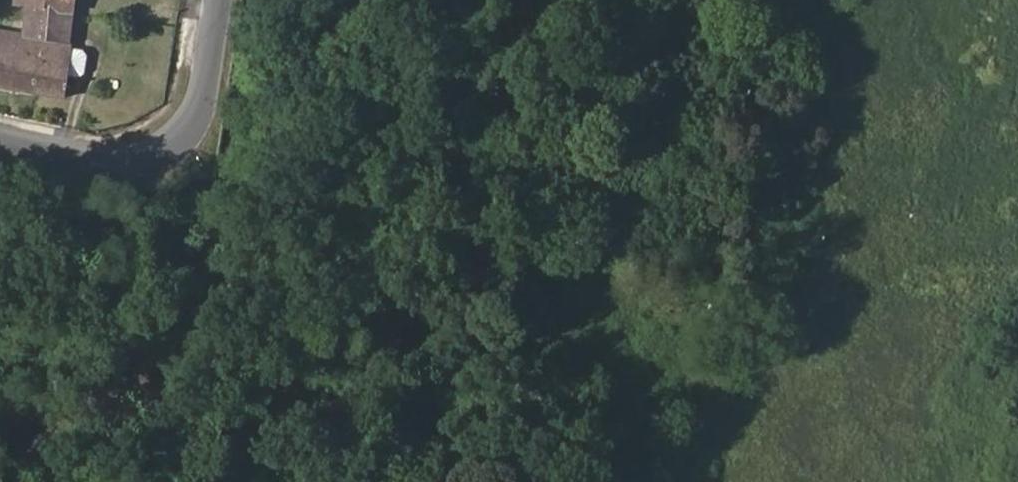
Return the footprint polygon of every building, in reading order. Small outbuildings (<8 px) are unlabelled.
[(67,0),(12,0),(12,6),(21,7),(19,33),(0,29),(0,88),(62,98),(67,63),(69,48),(70,43),(63,43),(67,0)] [(69,48),(67,63),(77,65),(80,50),(69,48)]
